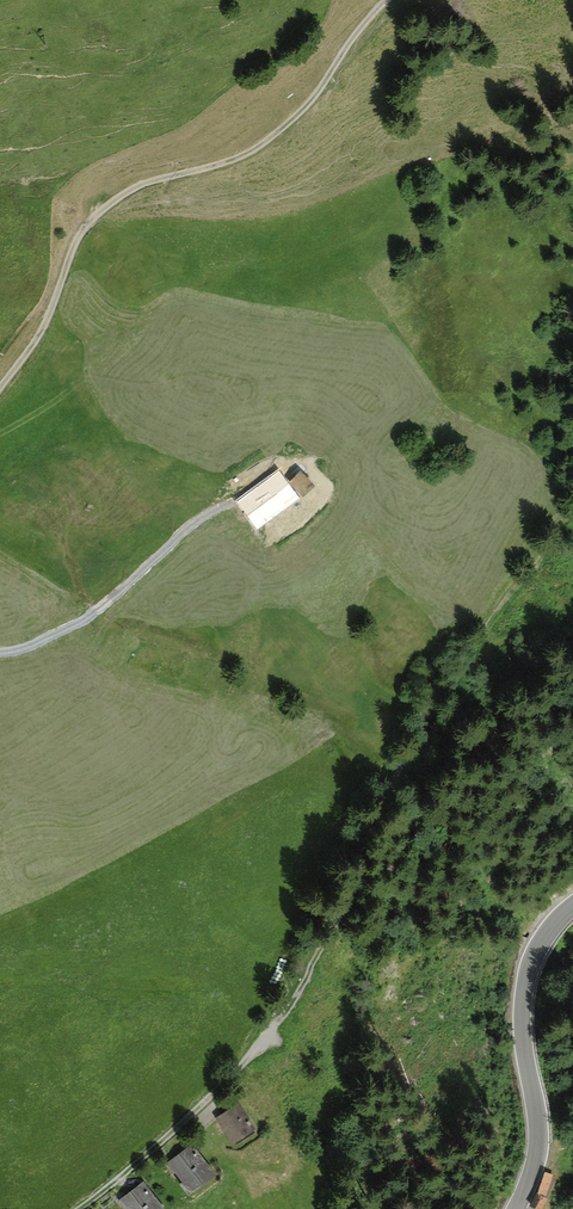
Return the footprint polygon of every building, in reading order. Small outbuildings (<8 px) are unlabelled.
[(284,482),(276,471),(233,503),(253,529),(296,498),(284,482)] [(311,487),(299,471),(284,482),(296,498),(311,487)] [(248,1131),(231,1103),(209,1116),(227,1144),(248,1131)] [(162,1159),(181,1190),(206,1175),(187,1144),(162,1159)] [(116,1202),(122,1208),(161,1208),(141,1183),(116,1202)]
